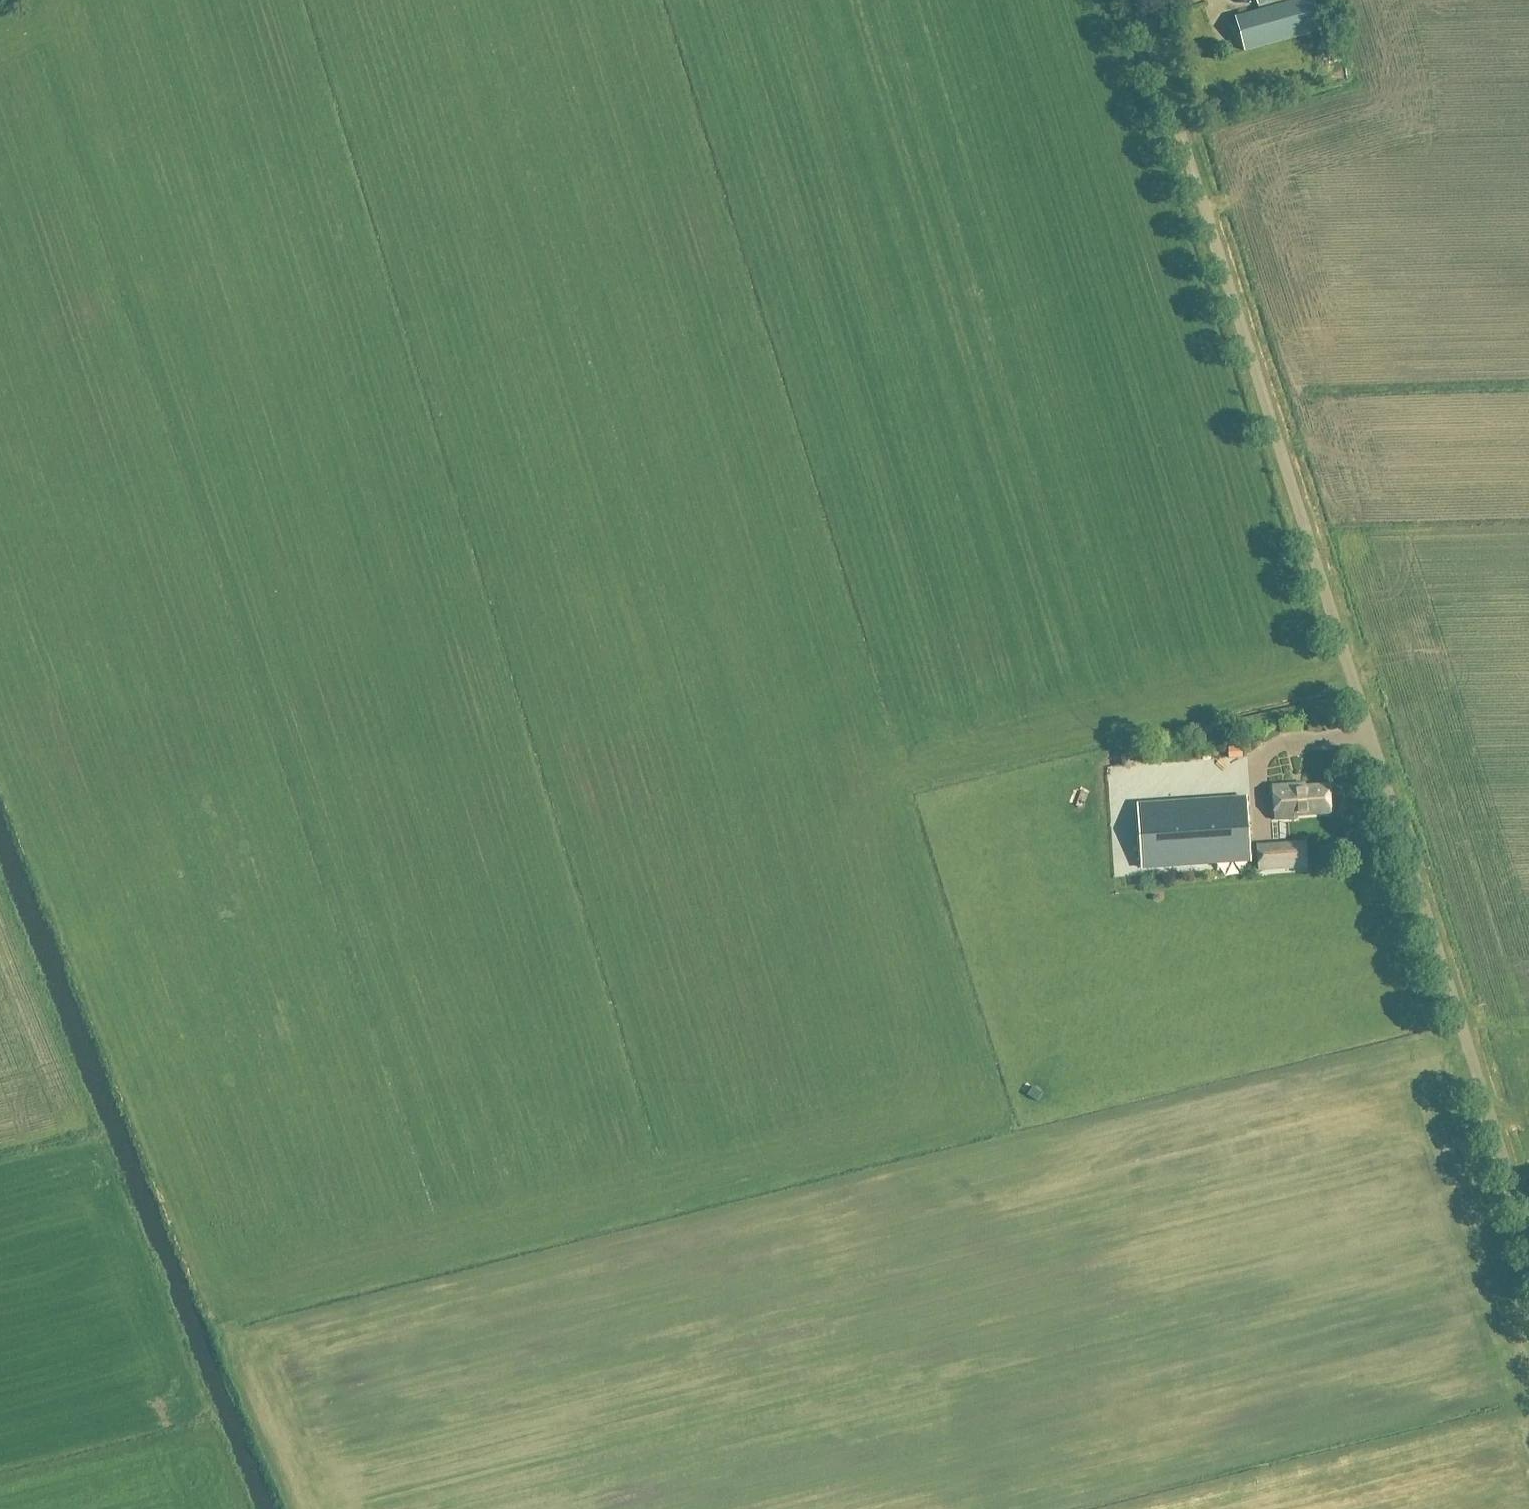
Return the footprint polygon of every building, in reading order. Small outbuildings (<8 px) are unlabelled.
[(1234,18),(1244,53),(1320,32),(1322,40),(1334,37),(1325,0),(1301,0),(1234,18)] [(1233,758),(1248,755),(1246,744),(1230,748),(1233,758)] [(1304,783),(1270,785),(1273,823),(1296,822),(1295,816),(1330,814),(1328,786),(1305,788),(1304,783)] [(1214,864),(1214,852),(1249,850),(1246,797),(1137,804),(1142,869),(1214,864)] [(1256,872),(1305,869),(1304,843),(1254,846),(1256,872)]
